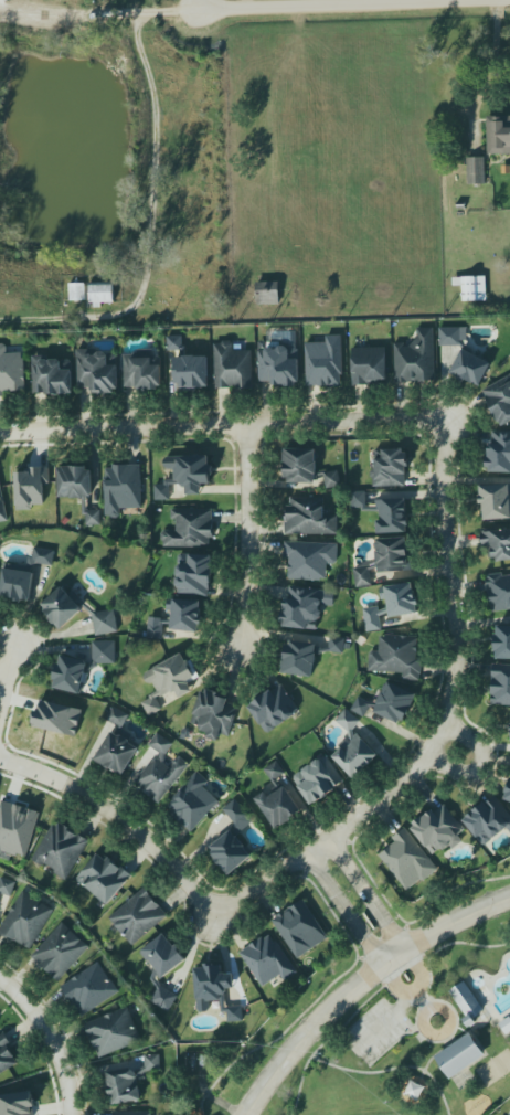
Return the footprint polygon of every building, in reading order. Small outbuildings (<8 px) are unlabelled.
[(486,116),(509,115),(509,153),(487,153),(486,116)] [(467,157),(485,157),(485,183),(467,184),(467,157)] [(463,302),(487,301),(486,276),(453,278),(453,286),(462,285),(463,302)] [(279,282),(256,282),(257,305),(280,304),(279,282)] [(70,283),(85,283),(86,300),(70,300),(70,283)] [(89,285),(89,302),(94,302),(94,307),(102,307),(102,302),(114,302),(114,284),(91,285),(89,285)] [(478,385),(489,363),(471,354),(472,351),(460,341),(467,340),(467,327),(438,327),(439,346),(460,346),(461,350),(450,372),(458,376),(457,378),(463,381),(465,378),(478,385)] [(435,380),(433,328),(416,328),(417,337),(411,343),(394,343),(396,382),(425,382),(425,380),(435,380)] [(168,351),(184,351),(184,336),(168,336),(168,351)] [(340,385),(340,374),(342,374),(340,336),(326,336),(327,342),(305,343),(306,386),(318,385),(318,386),(340,385)] [(252,350),(233,351),(233,342),(215,342),(216,389),(253,388),(252,350)] [(2,396),(2,389),(8,389),(12,389),(12,391),(18,391),(18,390),(24,390),(23,358),(22,358),(21,352),(20,346),(6,346),(4,346),(3,343),(0,344),(0,396),(2,396)] [(300,385),(299,344),(268,345),(268,350),(259,350),(259,382),(272,381),(272,386),(300,385)] [(385,346),(386,380),(378,380),(379,384),(353,385),(351,348),(385,346)] [(158,390),(157,385),(161,385),(160,357),(158,355),(152,355),(152,350),(138,350),(138,352),(134,352),(132,354),(124,354),(125,386),(137,386),(137,389),(148,389),(148,390),(158,390)] [(91,394),(118,393),(117,351),(77,351),(78,387),(91,387),(91,394)] [(176,357),(177,388),(209,387),(208,356),(176,357)] [(33,394),(73,393),(72,358),(32,359),(33,394)] [(482,391),(502,427),(509,422),(509,375),(482,391)] [(492,431),(509,432),(509,472),(489,471),(489,467),(485,467),(486,452),(488,452),(488,444),(492,444),(492,431)] [(284,448),(316,449),(316,452),(318,454),(318,459),(316,460),(316,472),(325,470),(327,472),(337,470),(341,485),(326,488),(323,475),(315,477),(314,482),(287,482),(287,478),(284,477),(284,454),(284,453),(284,448)] [(375,450),(402,449),(402,453),(406,453),(406,458),(408,458),(408,467),(405,467),(406,474),(404,474),(405,486),(373,487),(372,478),(371,477),(370,472),(372,469),(374,469),(374,458),(375,458),(375,450)] [(165,456),(165,469),(175,469),(175,480),(164,480),(164,485),(155,485),(155,500),(170,500),(170,485),(187,485),(187,495),(201,495),(201,484),(212,484),(212,465),(209,465),(209,456),(165,456)] [(113,465),(117,464),(117,465),(140,465),(141,508),(120,508),(120,514),(118,518),(113,518),(109,516),(106,516),(105,486),(105,480),(106,480),(106,468),(113,468),(113,465)] [(16,472),(17,511),(33,510),(33,505),(45,505),(44,484),(50,484),(49,467),(31,468),(31,472),(16,472)] [(59,498),(85,498),(85,525),(101,525),(101,510),(86,510),(86,497),(92,497),(92,467),(59,467),(59,498)] [(8,521),(0,480),(0,523),(8,521)] [(482,520),(509,519),(509,485),(480,486),(482,520)] [(376,534),(406,532),(406,525),(407,525),(407,514),(406,514),(405,503),(405,498),(375,500),(375,507),(366,507),(365,491),(350,492),(351,508),(361,507),(361,511),(379,511),(380,520),(375,520),(376,534)] [(337,516),(337,533),(285,534),(284,505),(289,505),(289,498),(323,497),(323,517),(337,516)] [(212,509),(171,510),(171,520),(176,520),(176,531),(163,531),(163,547),(212,547),(212,509)] [(481,533),(483,550),(488,549),(490,562),(509,559),(509,529),(481,533)] [(357,586),(354,570),(376,564),(374,551),(376,551),(375,540),(406,538),(406,542),(407,542),(407,551),(411,550),(413,570),(378,573),(378,567),(370,571),(372,585),(357,586)] [(284,541),(338,544),(337,562),(334,564),(327,564),(326,578),(321,578),(321,580),(288,578),(289,558),(284,556),(284,541)] [(13,598),(0,595),(0,588),(3,569),(26,571),(29,558),(32,558),(34,546),(54,550),(52,565),(35,562),(29,572),(33,572),(30,601),(22,599),(21,603),(13,601),(13,598)] [(212,555),(178,554),(177,594),(211,596),(212,555)] [(491,611),(509,609),(509,574),(487,576),(491,611)] [(412,583),(414,597),(416,597),(417,605),(415,606),(416,614),(389,617),(387,612),(379,616),(381,629),(366,631),(362,608),(378,606),(379,612),(387,607),(386,599),(381,601),(379,587),(412,583)] [(42,604),(62,586),(67,594),(72,590),(83,601),(96,613),(114,609),(118,631),(95,635),(92,615),(79,603),(78,605),(81,607),(81,612),(60,629),(55,624),(53,624),(49,618),(50,617),(44,610),(45,609),(42,604)] [(289,586),(334,592),(332,605),(321,605),(320,606),(320,608),(322,612),(321,618),(318,622),(317,630),(284,627),(284,622),(280,622),(281,613),(284,613),(284,606),(284,598),(288,598),(289,586)] [(174,596),(202,598),(199,631),(171,628),(174,596)] [(164,639),(165,618),(149,618),(148,639),(164,639)] [(509,660),(509,627),(497,626),(497,636),(495,636),(493,651),(496,651),(496,659),(509,660)] [(385,634),(417,636),(416,657),(422,658),(421,675),(419,673),(418,680),(402,679),(403,673),(368,671),(369,654),(372,651),(379,651),(380,636),(385,637),(385,634)] [(286,645),(281,673),(312,678),(314,666),(315,666),(317,655),(320,655),(321,652),(329,651),(331,651),(343,654),(344,648),(350,649),(350,644),(344,644),(344,638),(330,636),(329,648),(321,649),(322,647),(317,647),(317,644),(290,640),(289,645),(286,645)] [(61,655),(85,661),(87,665),(86,667),(93,663),(93,641),(115,640),(115,663),(98,663),(97,667),(85,671),(82,683),(83,686),(83,688),(82,691),(79,694),(53,688),(55,680),(53,680),(55,672),(56,663),(59,665),(61,655)] [(144,672),(155,694),(141,701),(149,716),(162,710),(157,699),(176,689),(180,697),(193,691),(188,682),(197,678),(184,653),(144,672)] [(492,665),(509,665),(509,706),(490,704),(492,665)] [(193,712),(195,713),(192,723),(206,728),(204,735),(219,740),(221,732),(231,735),(243,693),(202,681),(193,712)] [(375,713),(405,724),(417,693),(386,682),(375,713)] [(281,684),(298,710),(294,713),(293,718),(288,721),(286,720),(286,723),(279,728),(275,726),(275,729),(270,733),(266,732),(248,708),(253,704),(252,703),(262,698),(261,697),(264,694),(270,690),(272,691),(281,684)] [(352,711),(365,717),(372,703),(358,697),(352,711)] [(33,726),(76,737),(83,710),(40,699),(33,726)] [(111,732),(95,761),(104,766),(106,768),(115,773),(117,772),(124,775),(139,748),(130,743),(129,741),(132,735),(123,729),(129,715),(113,707),(106,719),(118,726),(116,734),(111,732)] [(332,757),(354,779),(379,756),(357,734),(361,721),(346,709),(336,721),(349,732),(349,741),(332,757)] [(189,763),(178,756),(170,767),(162,761),(174,744),(157,732),(148,745),(158,752),(135,785),(161,803),(189,763)] [(311,805),(316,801),(317,803),(317,801),(322,798),(322,799),(336,790),(334,788),(344,781),(327,756),(321,761),(318,761),(314,764),(312,766),(310,765),(304,769),(304,772),(300,772),(295,775),(294,779),(311,805)] [(285,773),(277,761),(265,769),(272,781),(285,773)] [(165,807),(191,832),(220,802),(204,787),(209,781),(198,771),(165,807)] [(267,795),(265,792),(255,798),(275,829),(302,812),(284,784),(267,795)] [(495,796),(509,815),(509,833),(507,829),(503,831),(500,831),(500,833),(495,838),(491,838),(491,840),(486,845),(482,845),(464,821),(467,818),(466,817),(484,803),(485,804),(495,796)] [(1,850),(0,853),(0,806),(2,799),(13,804),(14,800),(41,809),(26,857),(1,850)] [(239,832),(253,822),(236,799),(222,809),(239,832)] [(464,831),(446,803),(411,825),(433,858),(461,840),(458,835),(464,831)] [(33,860),(68,880),(90,840),(55,821),(33,860)] [(404,827),(438,869),(424,880),(421,880),(407,891),(379,856),(387,849),(386,848),(394,842),(391,838),(404,827)] [(253,855),(230,830),(208,850),(230,876),(253,855)] [(76,880),(98,854),(108,863),(111,858),(131,875),(106,905),(76,880)] [(11,896),(0,893),(0,879),(1,877),(17,882),(11,896)] [(110,917),(146,889),(169,917),(134,946),(110,917)] [(9,941),(0,934),(0,929),(22,891),(54,911),(31,949),(10,938),(9,941)] [(273,921),(298,958),(329,937),(304,900),(296,904),(295,903),(288,907),(289,909),(286,912),(285,911),(278,915),(279,916),(273,921)] [(31,956),(62,923),(89,947),(57,981),(31,956)] [(140,953),(163,934),(169,941),(170,941),(174,947),(177,945),(180,949),(178,951),(187,960),(160,980),(157,976),(157,978),(161,986),(178,996),(169,1012),(150,1001),(158,989),(151,979),(155,970),(156,969),(149,959),(147,962),(140,953)] [(240,953),(263,987),(280,975),(285,981),(298,973),(277,941),(275,943),(269,936),(264,939),(263,937),(240,953)] [(57,985),(95,959),(118,994),(79,1019),(57,985)] [(234,988),(226,989),(227,991),(224,996),(225,1008),(242,1007),(243,1021),(227,1022),(226,1012),(221,1012),(220,1001),(210,1002),(210,1009),(206,1012),(201,1013),(198,1010),(194,969),(204,968),(204,965),(212,964),(213,968),(221,967),(222,975),(233,974),(234,988)] [(450,991),(469,1020),(485,1009),(465,980),(450,991)] [(85,1024),(127,1007),(141,1041),(99,1059),(85,1024)] [(469,1033),(434,1056),(450,1079),(485,1055),(469,1033)] [(18,1066),(8,1045),(10,1044),(6,1034),(0,1037),(0,1075),(18,1066)] [(147,1071),(139,1075),(139,1077),(137,1077),(139,1085),(140,1085),(144,1098),(110,1104),(110,1100),(108,1098),(107,1086),(104,1086),(103,1073),(130,1068),(136,1072),(145,1066),(144,1055),(160,1054),(161,1070),(147,1071)] [(33,1092),(0,1095),(0,1114),(35,1114),(33,1092)]
